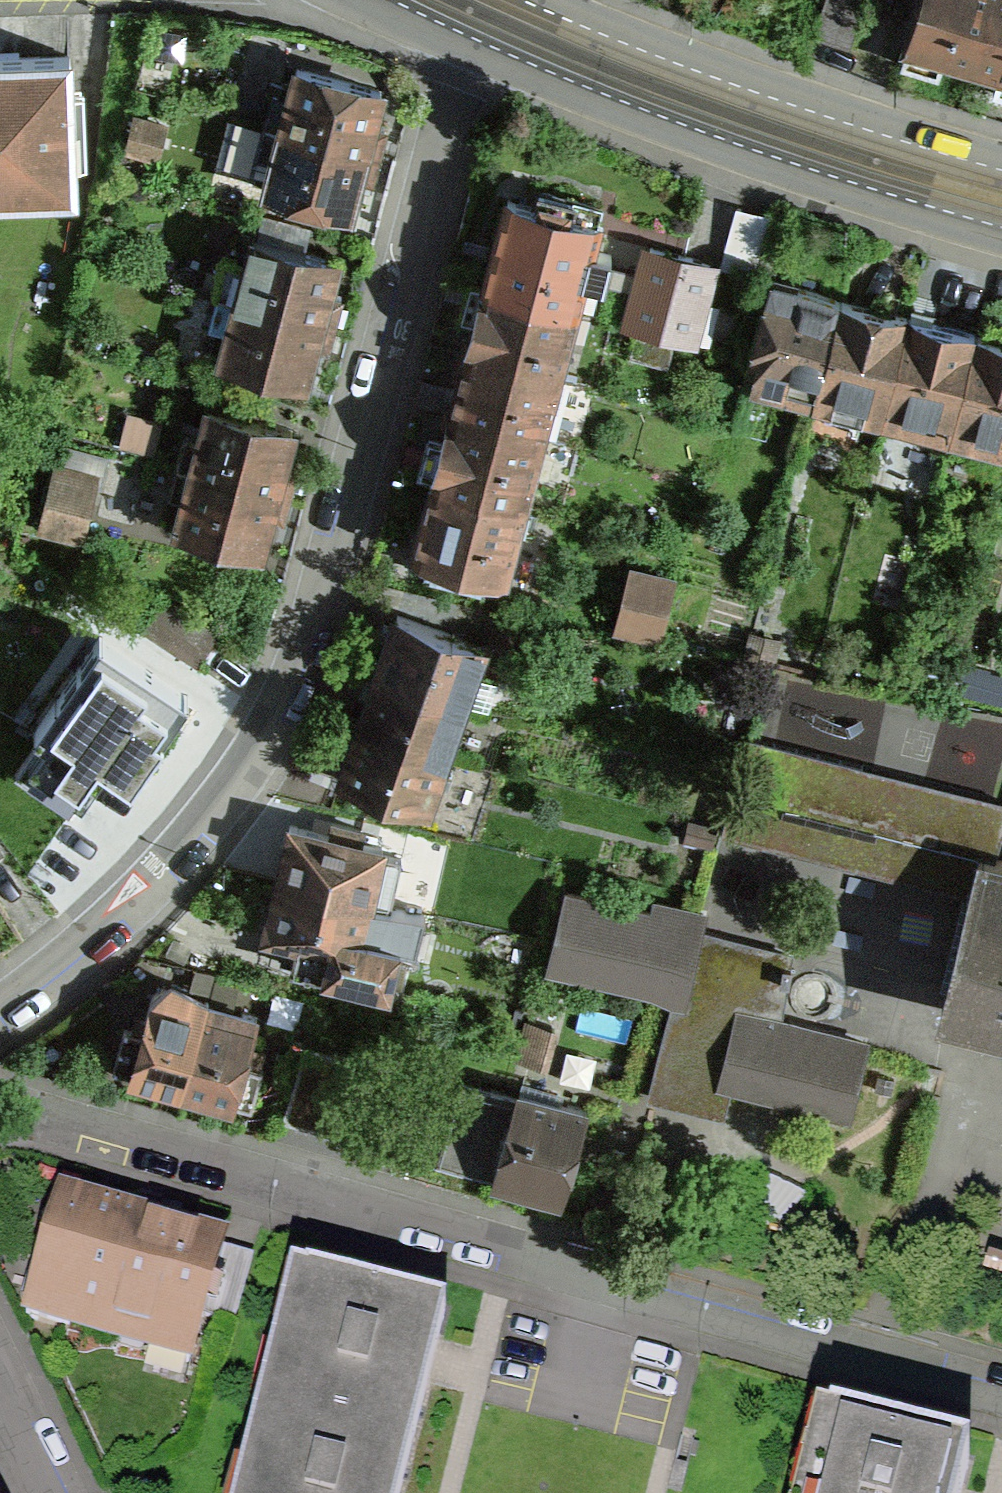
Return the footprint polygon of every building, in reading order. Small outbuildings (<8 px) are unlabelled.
[(902,43),(1001,76),(1001,0),(916,0),(902,43)] [(78,191),(73,50),(0,52),(0,194),(78,191)] [(393,83),(295,57),(260,190),(358,216),(393,83)] [(606,214),(502,187),(477,289),(578,314),(606,214)] [(348,251),(250,227),(217,361),(315,385),(348,251)] [(700,343),(721,264),(642,243),(620,325),(700,343)] [(911,307),(774,271),(744,378),(881,416),(911,307)] [(461,349),(563,375),(578,314),(477,289),(461,349)] [(1001,451),(1001,329),(911,307),(881,416),(1001,451)] [(429,475),(530,501),(563,375),(461,349),(429,475)] [(305,422),(206,396),(172,530),(270,555),(305,422)] [(105,453),(57,440),(34,531),(82,543),(105,453)] [(408,554),(510,580),(530,501),(429,475),(408,554)] [(626,586),(616,632),(660,645),(671,599),(626,586)] [(492,645),(399,613),(340,784),(433,815),(492,645)] [(192,697),(95,631),(45,705),(141,771),(192,697)] [(753,734),(727,832),(965,893),(978,849),(991,853),(1001,812),(1001,800),(753,734)] [(392,833),(290,811),(264,934),(298,942),(292,967),(395,989),(405,940),(371,933),(392,833)] [(991,853),(978,849),(965,893),(936,1019),(1001,1035),(1001,855),(991,853)] [(651,907),(569,887),(549,971),(671,999),(684,1002),(702,927),(708,908),(654,895),(651,907)] [(671,999),(648,1098),(725,1115),(731,1090),(713,1085),(735,999),(784,1012),(799,949),(702,927),(684,1002),(671,999)] [(117,1073),(232,1106),(260,1010),(145,977),(117,1073)] [(854,1122),(877,1036),(784,1012),(735,999),(713,1085),(731,1090),(854,1122)] [(589,1113),(460,1079),(436,1167),(565,1202),(589,1113)] [(231,1237),(59,1188),(22,1317),(193,1368),(231,1237)] [(295,1274),(241,1492),(401,1492),(446,1311),(295,1274)] [(824,1424),(807,1492),(968,1492),(976,1460),(824,1424)]
